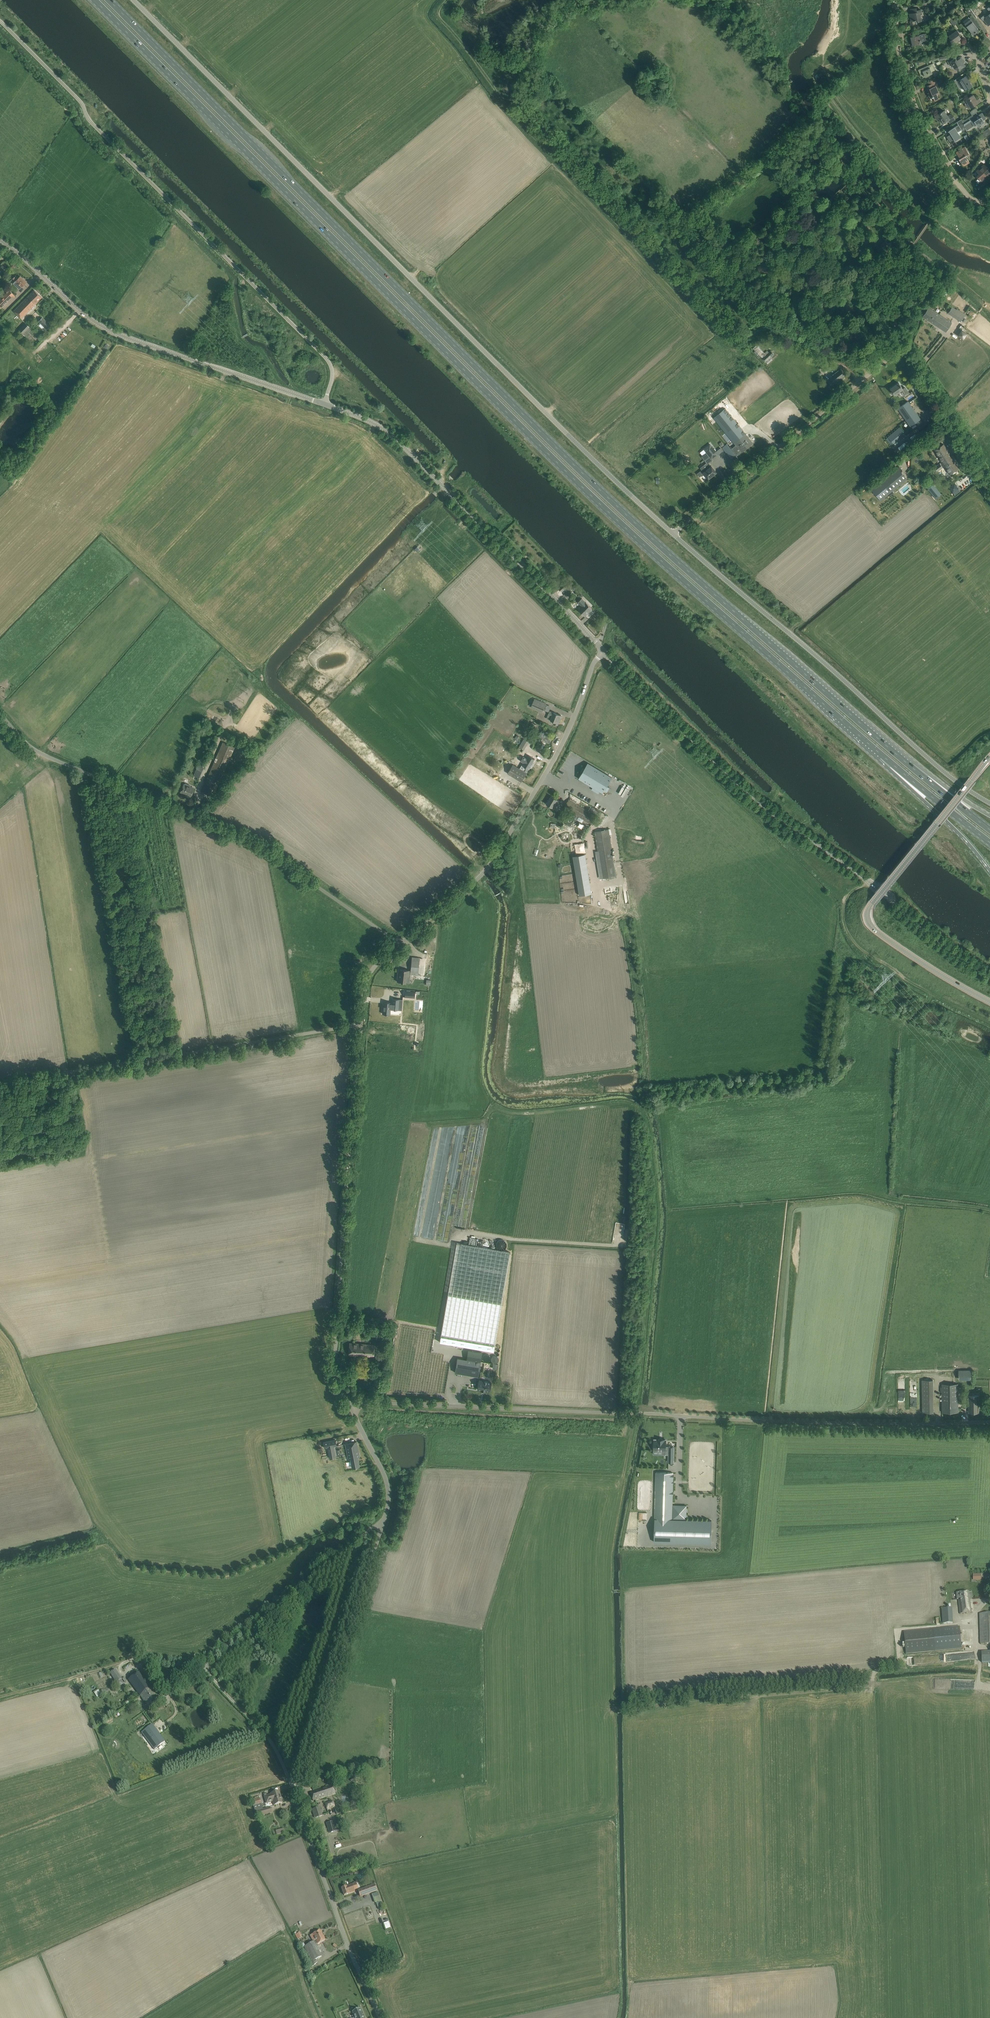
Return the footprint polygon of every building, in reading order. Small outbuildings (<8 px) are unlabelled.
[(972,12),(966,2),(964,4),(966,7),(965,7),(966,8),(965,8),(967,11),(967,12),(968,14),(972,12)] [(917,10),(916,8),(911,9),(912,9),(913,13),(910,14),(912,25),(917,24),(916,22),(921,21),(920,14),(922,14),(921,10),(917,10)] [(948,18),(954,26),(957,24),(947,10),(945,11),(949,17),(948,18)] [(980,27),(973,16),(970,18),(970,19),(964,23),(973,35),(979,31),(977,28),(979,26),(980,27)] [(959,36),(961,35),(957,30),(948,36),(951,39),(950,40),(954,46),(953,45),(961,39),(962,40),(959,36)] [(925,40),(923,34),(911,37),(913,46),(920,44),(920,42),(925,40)] [(955,58),(952,60),(951,59),(947,61),(950,66),(951,65),(952,66),(953,66),(954,68),(955,68),(957,71),(965,66),(963,63),(964,62),(961,56),(956,59),(955,58)] [(938,66),(941,65),(939,61),(940,61),(938,58),(934,60),(933,58),(928,60),(929,62),(932,61),(933,63),(936,62),(938,66)] [(924,75),(925,76),(932,73),(932,71),(935,70),(932,64),(918,70),(921,76),(924,75)] [(969,74),(962,79),(960,76),(955,79),(960,88),(962,86),(965,90),(972,86),(968,80),(971,78),(969,74)] [(934,100),(938,98),(936,94),(939,93),(936,86),(934,86),(933,83),(926,86),(927,89),(928,89),(929,92),(928,93),(930,97),(932,96),(932,97),(933,97),(934,100)] [(963,101),(965,104),(965,105),(965,106),(966,107),(967,108),(968,108),(969,108),(971,108),(981,102),(979,98),(976,100),(974,97),(975,97),(973,95),(963,101)] [(948,120),(950,123),(955,119),(952,114),(948,116),(944,111),(935,116),(937,120),(938,120),(937,119),(939,118),(942,123),(948,120)] [(976,125),(978,127),(985,122),(983,120),(986,118),(982,112),(971,120),(970,118),(972,116),(972,115),(966,119),(963,121),(964,126),(971,122),(974,126),(976,125)] [(962,130),(965,128),(964,126),(963,121),(962,119),(957,122),(959,124),(962,130)] [(951,134),(947,137),(950,142),(954,139),(955,141),(959,138),(961,137),(958,132),(962,130),(959,124),(954,127),(953,128),(949,131),(951,134)] [(984,138),(989,134),(989,131),(989,129),(981,133),(984,138)] [(969,153),(965,147),(956,152),(960,159),(959,159),(963,165),(968,161),(965,156),(969,153)] [(987,162),(977,171),(979,174),(977,176),(981,182),(987,177),(985,176),(989,172),(989,169),(987,166),(989,164),(987,162)] [(891,243),(891,242),(889,243),(888,244),(887,242),(893,238),(888,232),(882,236),(885,240),(882,243),(876,247),(880,253),(885,248),(889,245),(890,245),(891,244),(891,243)] [(19,289),(22,287),(26,282),(20,276),(18,278),(15,276),(13,278),(18,283),(17,284),(16,286),(19,289)] [(14,295),(9,290),(0,299),(0,300),(0,306),(5,311),(8,307),(5,304),(14,295)] [(41,297),(34,290),(14,310),(21,317),(41,297)] [(929,307),(923,316),(945,331),(951,323),(929,307)] [(952,307),(948,313),(961,321),(965,314),(959,311),(952,307)] [(47,329),(50,325),(42,317),(39,321),(47,329)] [(25,335),(31,329),(26,323),(19,330),(25,335)] [(962,329),(958,335),(965,339),(968,333),(962,329)] [(757,344),(753,347),(766,361),(774,354),(771,350),(767,355),(757,344)] [(829,382),(826,384),(828,387),(831,385),(831,386),(835,382),(836,383),(845,375),(840,369),(830,376),(832,379),(831,379),(832,380),(831,381),(830,380),(828,382),(829,382)] [(900,391),(904,396),(909,393),(905,387),(903,389),(899,383),(890,389),(895,395),(900,391)] [(904,404),(898,408),(907,420),(911,426),(920,419),(908,401),(904,404)] [(741,452),(753,443),(725,409),(714,418),(736,445),(732,448),(730,446),(737,456),(738,456),(736,453),(740,450),(741,452)] [(900,426),(885,439),(891,446),(906,433),(900,426)] [(711,459),(711,458),(716,454),(717,454),(709,444),(703,449),(711,459)] [(951,456),(943,444),(934,450),(942,462),(951,456)] [(959,469),(951,456),(942,462),(934,467),(937,472),(943,468),(942,467),(945,465),(950,474),(959,469)] [(707,479),(708,478),(709,479),(709,478),(716,472),(716,473),(711,466),(709,465),(707,463),(704,465),(704,464),(700,468),(704,474),(703,474),(707,479)] [(903,471),(899,466),(884,478),(894,490),(907,479),(901,472),(903,471)] [(894,490),(884,478),(871,489),(881,501),(894,490)] [(958,480),(952,484),(956,490),(962,486),(958,480)] [(934,484),(928,489),(935,498),(941,494),(934,484)] [(565,594),(569,589),(564,583),(558,588),(561,592),(562,591),(565,594)] [(565,594),(564,595),(568,598),(574,592),(570,589),(569,589),(565,594)] [(585,616),(592,609),(586,602),(582,598),(578,602),(581,605),(577,608),(585,616)] [(534,699),(531,707),(542,712),(546,703),(534,699)] [(561,716),(554,713),(553,713),(549,712),(548,715),(552,716),(550,720),(554,721),(553,723),(558,725),(560,720),(559,719),(561,716)] [(235,747),(223,742),(201,792),(213,797),(235,747)] [(512,764),(507,773),(522,781),(527,773),(526,773),(528,769),(529,769),(531,766),(531,767),(532,766),(533,764),(533,763),(532,763),(533,762),(521,755),(518,759),(516,758),(517,757),(515,760),(520,763),(522,761),(525,763),(523,766),(524,767),(522,770),(512,764)] [(588,763),(579,778),(603,793),(604,790),(607,792),(610,788),(607,786),(612,778),(588,763)] [(198,765),(193,775),(199,778),(203,767),(198,765)] [(184,784),(180,792),(185,794),(185,793),(187,794),(187,795),(191,796),(194,788),(191,787),(190,786),(189,785),(188,786),(187,786),(187,784),(185,783),(184,784)] [(623,797),(629,788),(623,785),(620,791),(623,793),(621,795),(623,797)] [(556,803),(559,805),(560,802),(551,796),(549,800),(548,800),(547,800),(546,802),(546,803),(547,803),(547,804),(553,808),(556,803)] [(591,824),(596,816),(569,799),(567,803),(566,802),(565,804),(566,804),(564,808),(591,824)] [(616,876),(608,829),(595,831),(602,878),(616,876)] [(585,854),(573,856),(580,896),(592,894),(585,854)] [(518,870),(516,880),(531,883),(533,873),(518,870)] [(409,976),(409,974),(418,975),(420,958),(412,957),(411,970),(399,969),(399,973),(398,973),(397,981),(405,982),(406,976),(409,976)] [(390,1014),(390,1010),(398,1011),(399,1000),(392,999),(392,1003),(387,1002),(387,1003),(383,1003),(382,1014),(390,1014)] [(456,1243),(439,1342),(493,1351),(510,1253),(456,1243)] [(355,1321),(355,1326),(369,1327),(369,1330),(377,1330),(376,1322),(355,1321)] [(355,1355),(355,1358),(362,1358),(363,1355),(374,1356),(374,1345),(349,1343),(348,1355),(355,1355)] [(466,1360),(457,1358),(455,1373),(478,1376),(482,1352),(468,1350),(466,1360)] [(970,1370),(958,1370),(958,1378),(970,1378),(970,1370)] [(489,1391),(491,1382),(479,1380),(477,1389),(481,1390),(481,1391),(485,1391),(489,1391)] [(922,1413),(933,1412),(933,1380),(922,1380),(922,1413)] [(942,1412),(958,1412),(958,1384),(942,1384),(942,1412)] [(978,1396),(969,1396),(969,1412),(978,1412),(978,1396)] [(652,1443),(652,1448),(654,1448),(654,1450),(665,1450),(665,1455),(666,1455),(666,1454),(669,1454),(669,1449),(669,1447),(666,1447),(666,1441),(666,1440),(666,1441),(663,1441),(663,1440),(659,1440),(654,1439),(654,1443),(652,1443)] [(329,1455),(335,1454),(333,1446),(336,1446),(335,1440),(323,1442),(325,1448),(327,1447),(329,1455)] [(359,1456),(356,1441),(345,1444),(348,1458),(350,1458),(352,1467),(359,1466),(357,1457),(359,1456)] [(686,1505),(672,1505),(673,1473),(656,1472),(654,1542),(711,1543),(712,1520),(686,1520),(686,1505)] [(964,1592),(956,1593),(957,1600),(958,1599),(960,1614),(967,1613),(972,1613),(969,1591),(964,1592)] [(942,1608),(943,1623),(953,1623),(953,1608),(942,1608)] [(980,1614),(980,1644),(989,1644),(989,1613),(980,1614)] [(903,1632),(906,1654),(962,1648),(959,1626),(903,1632)] [(115,1669),(110,1673),(114,1679),(114,1681),(118,1686),(121,1683),(118,1679),(120,1677),(115,1669)] [(129,1680),(140,1695),(150,1688),(139,1672),(129,1680)] [(140,1695),(149,1708),(159,1700),(150,1688),(140,1695)] [(161,1719),(153,1724),(155,1726),(158,1725),(159,1726),(161,1725),(163,1728),(166,1726),(161,1719)] [(143,1728),(144,1731),(142,1733),(154,1749),(165,1742),(150,1723),(143,1728)] [(332,1786),(311,1793),(313,1800),(335,1793),(332,1786)] [(274,1805),(282,1803),(279,1791),(270,1794),(271,1795),(264,1797),(266,1803),(273,1801),(274,1805)] [(259,1797),(251,1799),(254,1808),(261,1805),(259,1797)] [(333,1801),(325,1804),(327,1810),(335,1807),(333,1801)] [(258,1816),(272,1813),(270,1806),(257,1810),(258,1816)] [(313,1818),(322,1815),(320,1808),(311,1810),(313,1818)] [(327,1823),(329,1832),(336,1830),(333,1821),(327,1823)] [(346,1887),(346,1886),(341,1888),(344,1896),(355,1892),(352,1885),(346,1887)] [(375,1885),(358,1891),(360,1897),(377,1891),(375,1885)] [(378,1893),(372,1895),(375,1903),(381,1901),(378,1893)] [(352,1929),(356,1940),(361,1938),(358,1932),(361,1931),(359,1926),(352,1929)] [(304,1947),(312,1962),(321,1957),(315,1945),(317,1944),(318,1944),(325,1940),(320,1930),(312,1934),(313,1935),(310,1936),(313,1942),(304,1947)] [(360,2009),(352,2012),(355,2017),(354,2017),(364,2017),(360,2009)]
